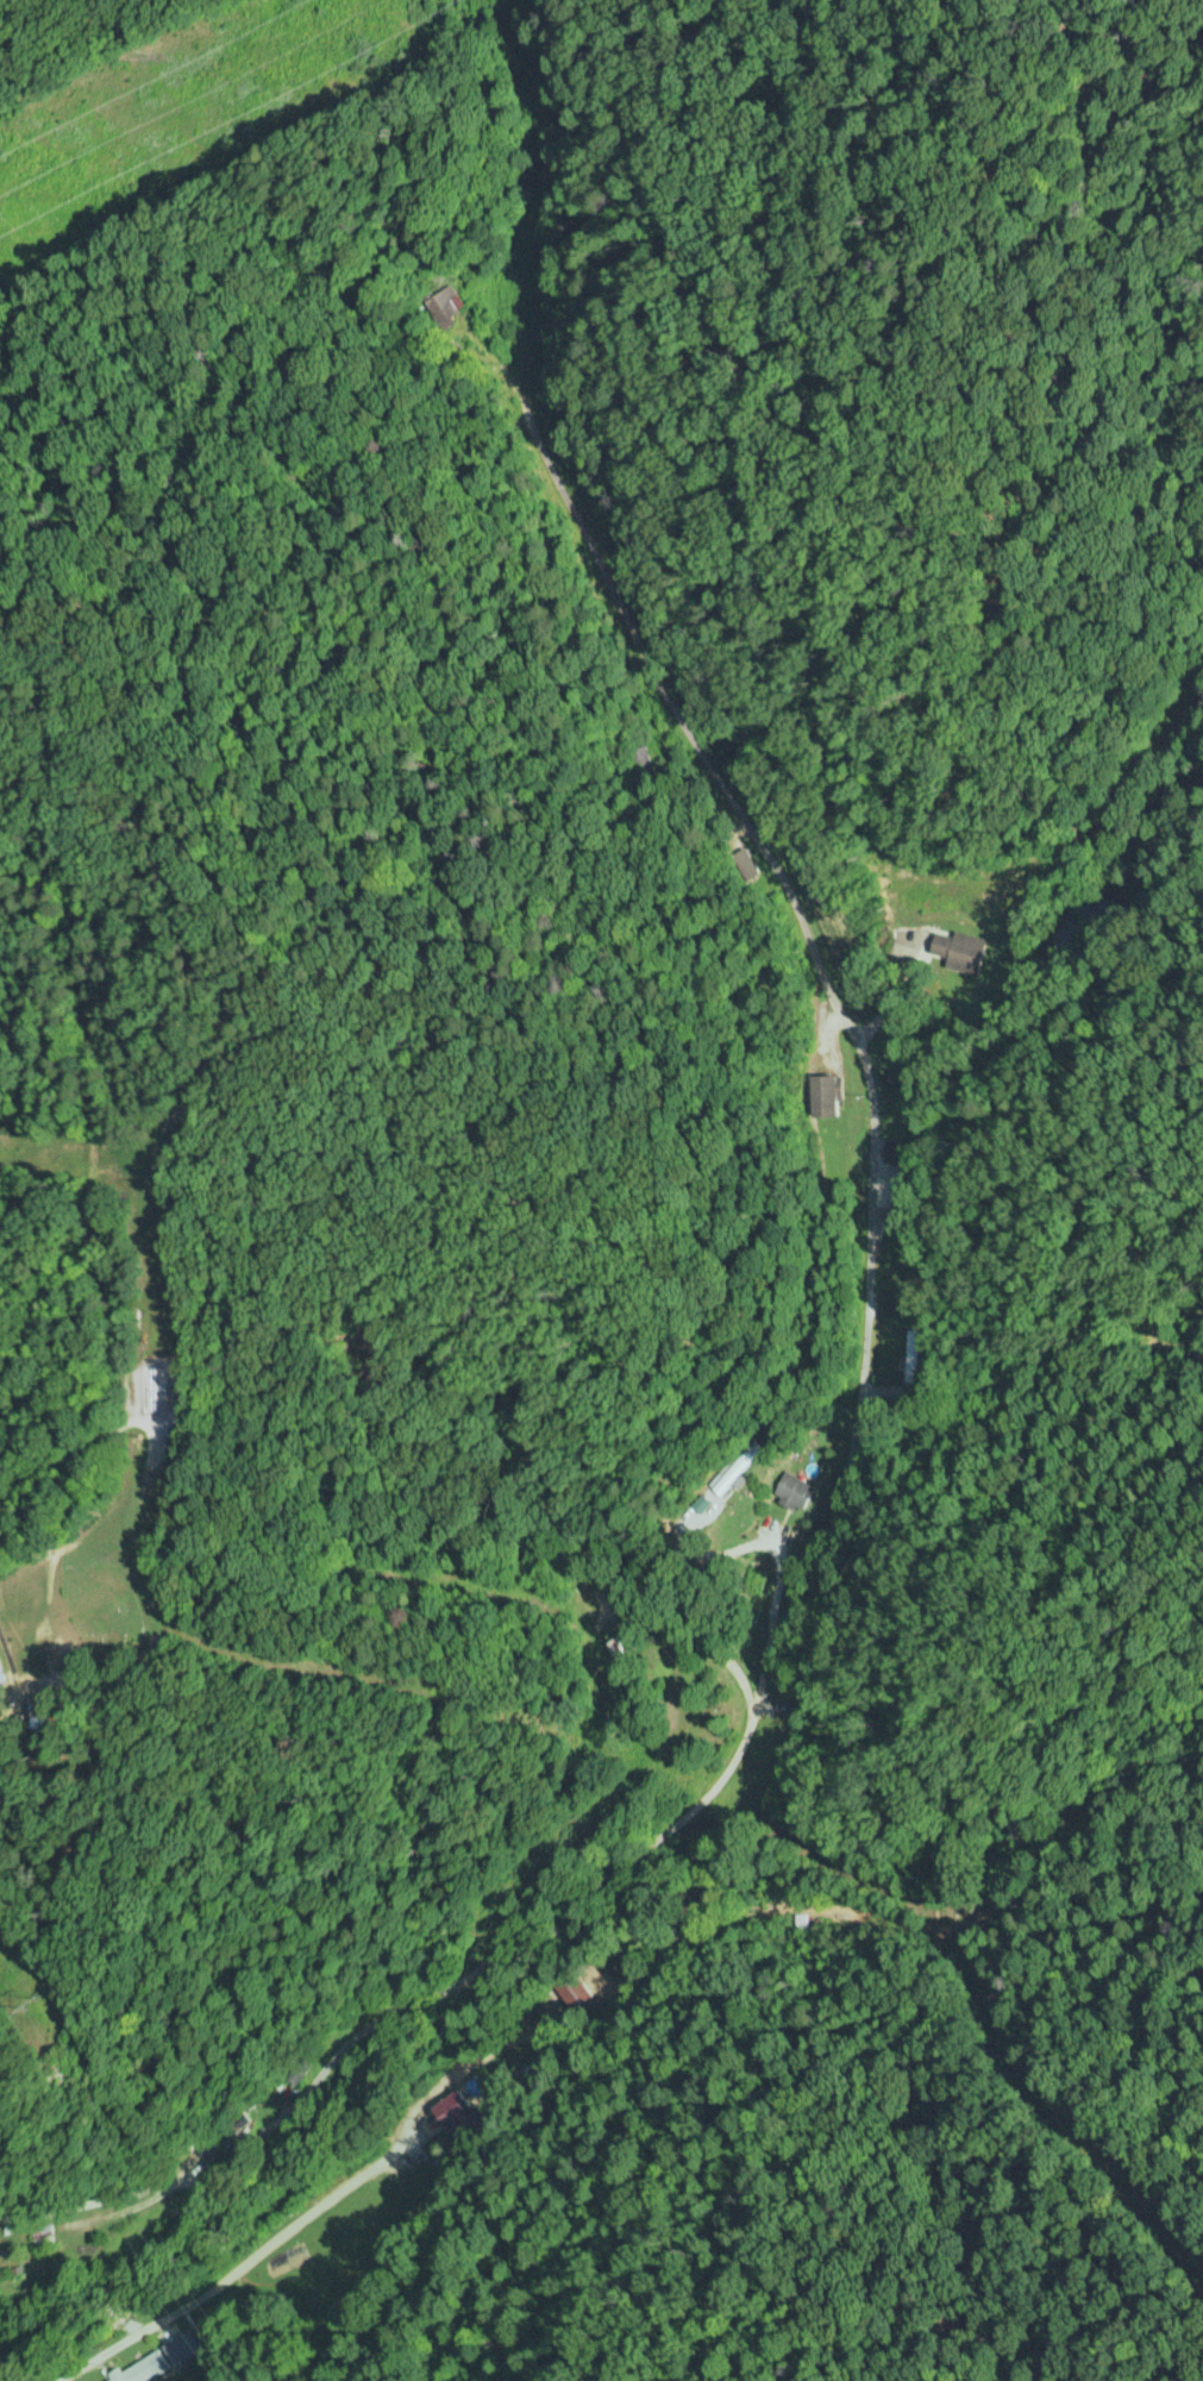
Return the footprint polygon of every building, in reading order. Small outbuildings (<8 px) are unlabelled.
[(443,329),(454,322),(450,314),(463,307),(450,285),(425,300),(443,329)] [(953,932),(952,937),(933,932),(928,954),(946,959),(944,968),(975,976),(984,940),(953,932)] [(809,1073),(809,1114),(835,1114),(835,1073),(809,1073)] [(921,1330),(905,1330),(905,1383),(921,1383),(921,1330)] [(709,1486),(721,1498),(740,1477),(736,1473),(759,1448),(750,1440),(709,1486)] [(799,1510),(813,1487),(784,1469),(770,1492),(799,1510)] [(625,1668),(616,1637),(605,1640),(614,1670),(625,1668)] [(450,2127),(473,2105),(455,2087),(432,2108),(450,2127)] [(34,2247),(52,2242),(47,2225),(29,2230),(34,2247)] [(159,2345),(173,2366),(202,2348),(189,2327),(159,2345)] [(168,2368),(156,2347),(110,2374),(115,2380),(147,2380),(168,2368)]
